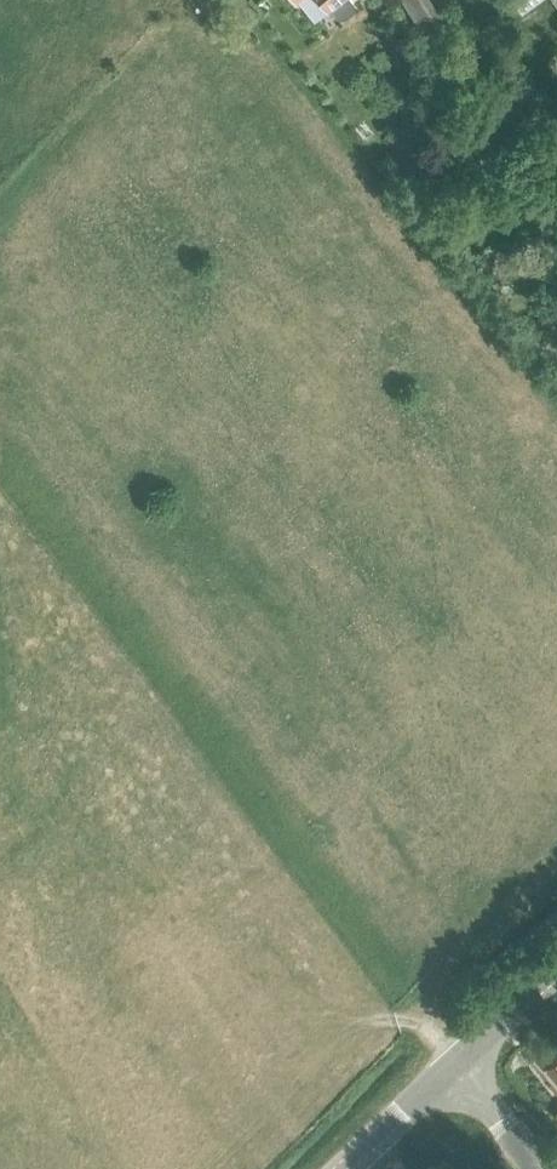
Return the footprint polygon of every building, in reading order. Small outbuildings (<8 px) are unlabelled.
[(329,10),(331,8),(338,16),(344,17),(353,10),(354,4),(351,0),(321,0),(329,10)] [(423,32),(441,20),(428,0),(402,0),(423,32)] [(556,1081),(556,1055),(544,1066),(556,1081)]
